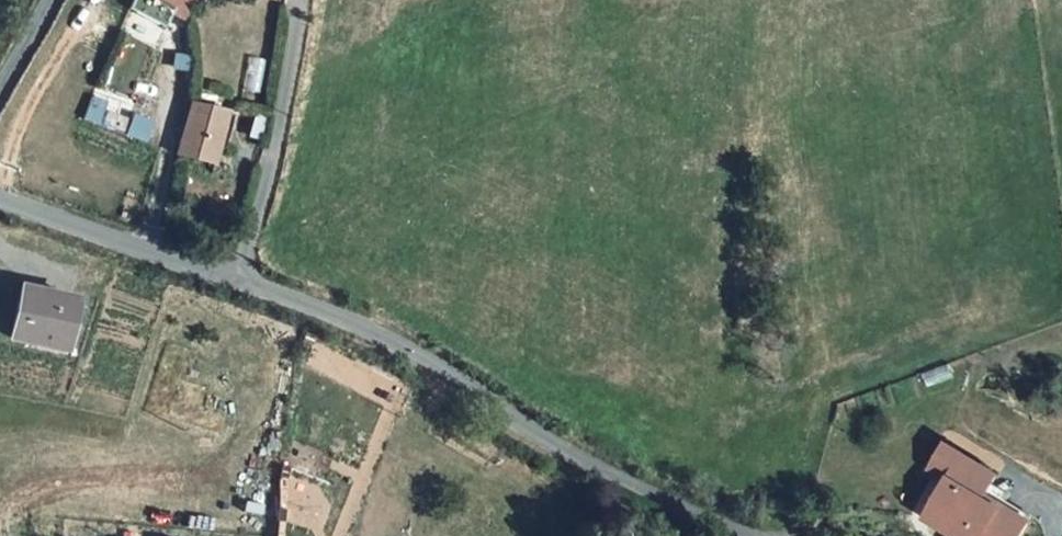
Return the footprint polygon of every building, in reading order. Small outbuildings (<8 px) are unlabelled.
[(176,12),(181,0),(134,0),(129,9),(168,26),(176,12)] [(181,0),(176,12),(198,21),(198,6),(181,0)] [(197,104),(180,155),(213,165),(230,112),(197,104)] [(90,105),(84,121),(126,135),(131,120),(90,105)] [(12,331),(66,341),(77,292),(22,282),(12,331)] [(1022,517),(1020,516),(980,488),(989,474),(995,466),(947,432),(931,455),(959,475),(947,492),(936,485),(922,504),(948,522),(968,535),(1008,535),(1022,517)] [(1005,486),(989,474),(980,488),(1020,516),(1025,509),(1001,492),(1005,486)] [(948,522),(942,531),(949,535),(968,535),(948,522)]
